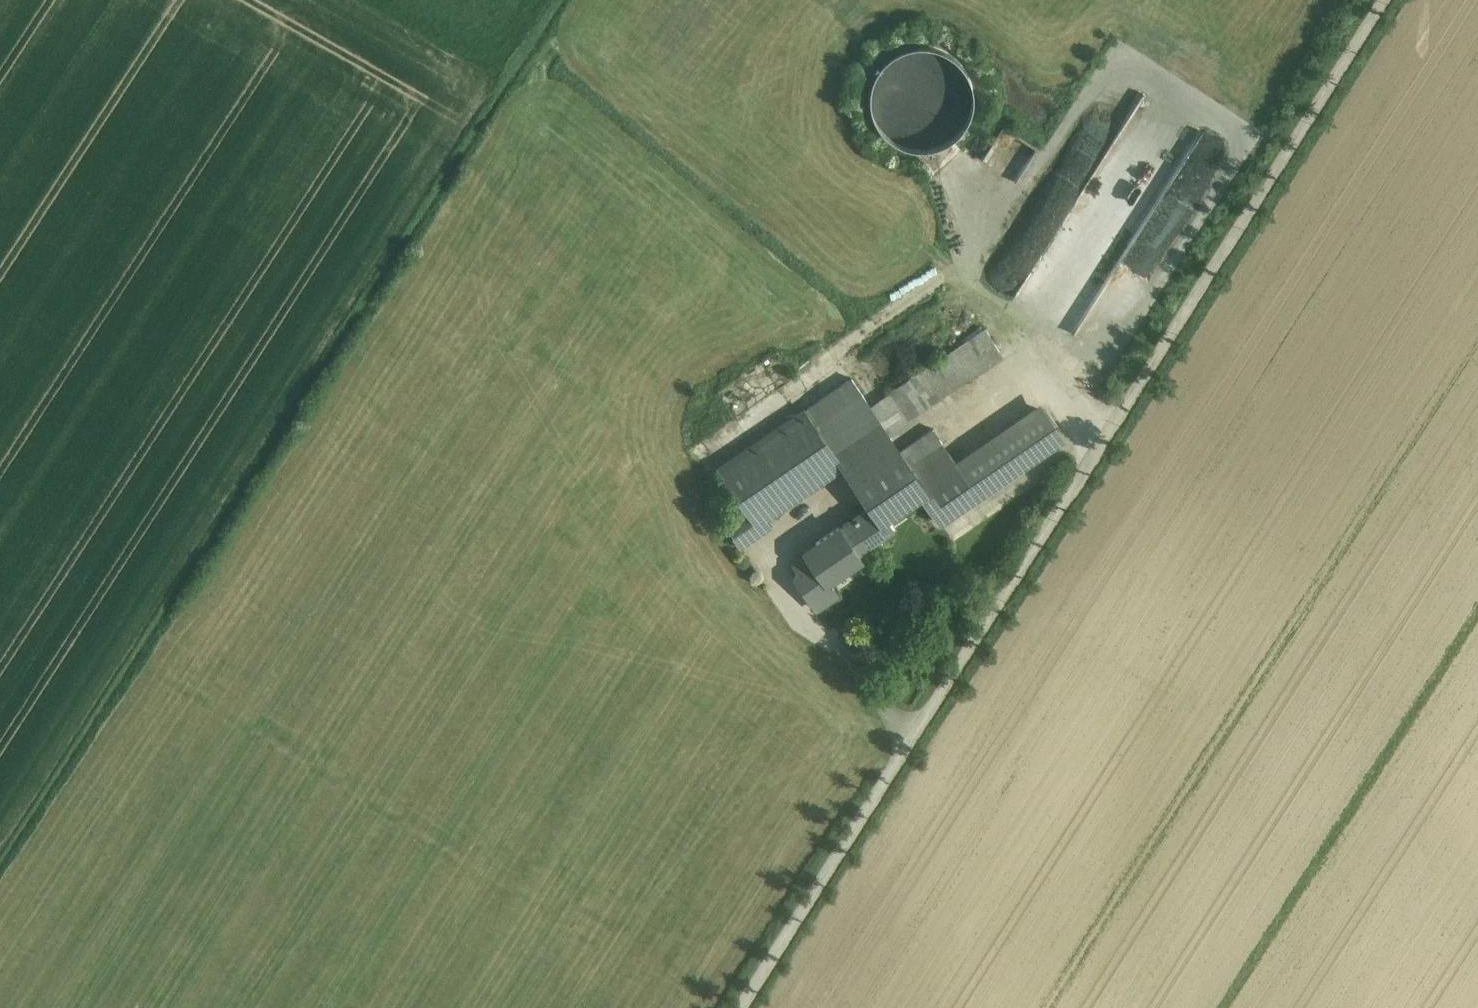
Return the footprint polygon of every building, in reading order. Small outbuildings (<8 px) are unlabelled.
[(907,48),(891,56),(878,68),(871,84),(869,102),(874,119),(884,134),(897,144),(913,149),(929,149),(945,144),(958,134),(967,121),(973,106),(973,90),(968,74),(957,60),(942,50),(925,46),(907,48)] [(1089,117),(1080,190),(1070,189),(1068,192),(1039,188),(1036,207),(1052,222),(1047,264),(1095,270),(1087,333),(1112,336),(1118,283),(1131,285),(1133,268),(1125,261),(1128,235),(1115,224),(1132,219),(1133,204),(1146,201),(1203,138),(1150,90),(1108,136),(1103,119),(1089,117)] [(1183,207),(1184,190),(1174,189),(1172,206),(1183,207)] [(914,200),(924,221),(933,217),(923,196),(914,200)] [(850,526),(869,553),(898,533),(893,526),(924,504),(940,527),(1069,438),(1046,406),(964,462),(939,427),(910,447),(902,435),(1015,357),(991,322),(877,401),(856,371),(720,466),(749,508),(727,523),(746,550),(777,529),(773,524),(845,474),(871,511),(850,526)] [(838,585),(873,561),(849,525),(820,544),(823,549),(796,567),(803,577),(799,580),(821,614),(846,597),(838,585)]
